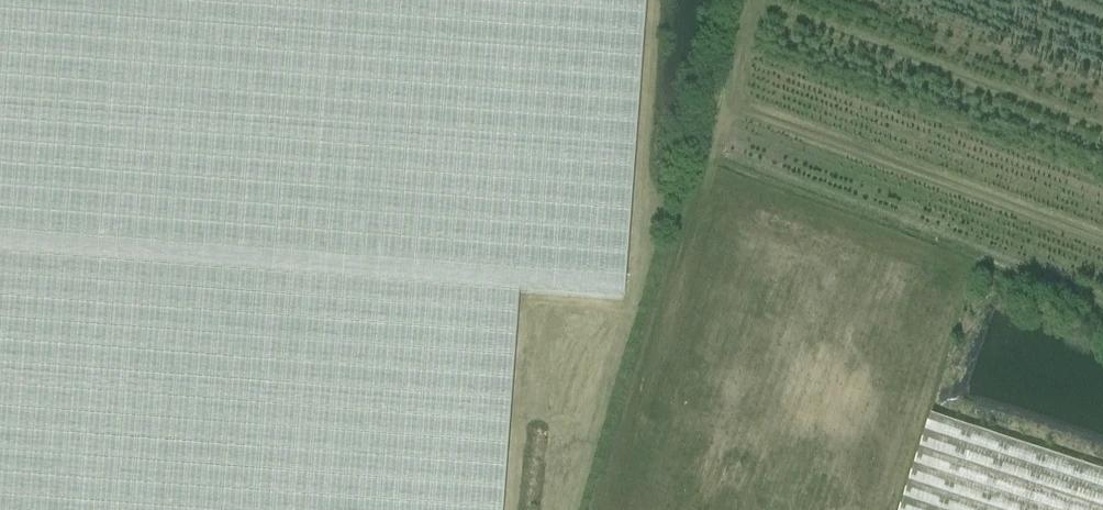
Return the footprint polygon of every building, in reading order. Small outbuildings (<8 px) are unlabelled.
[(517,293),(622,301),(645,0),(0,0),(0,509),(501,509),(517,293)] [(932,416),(901,509),(1102,509),(1102,472),(932,416)]
